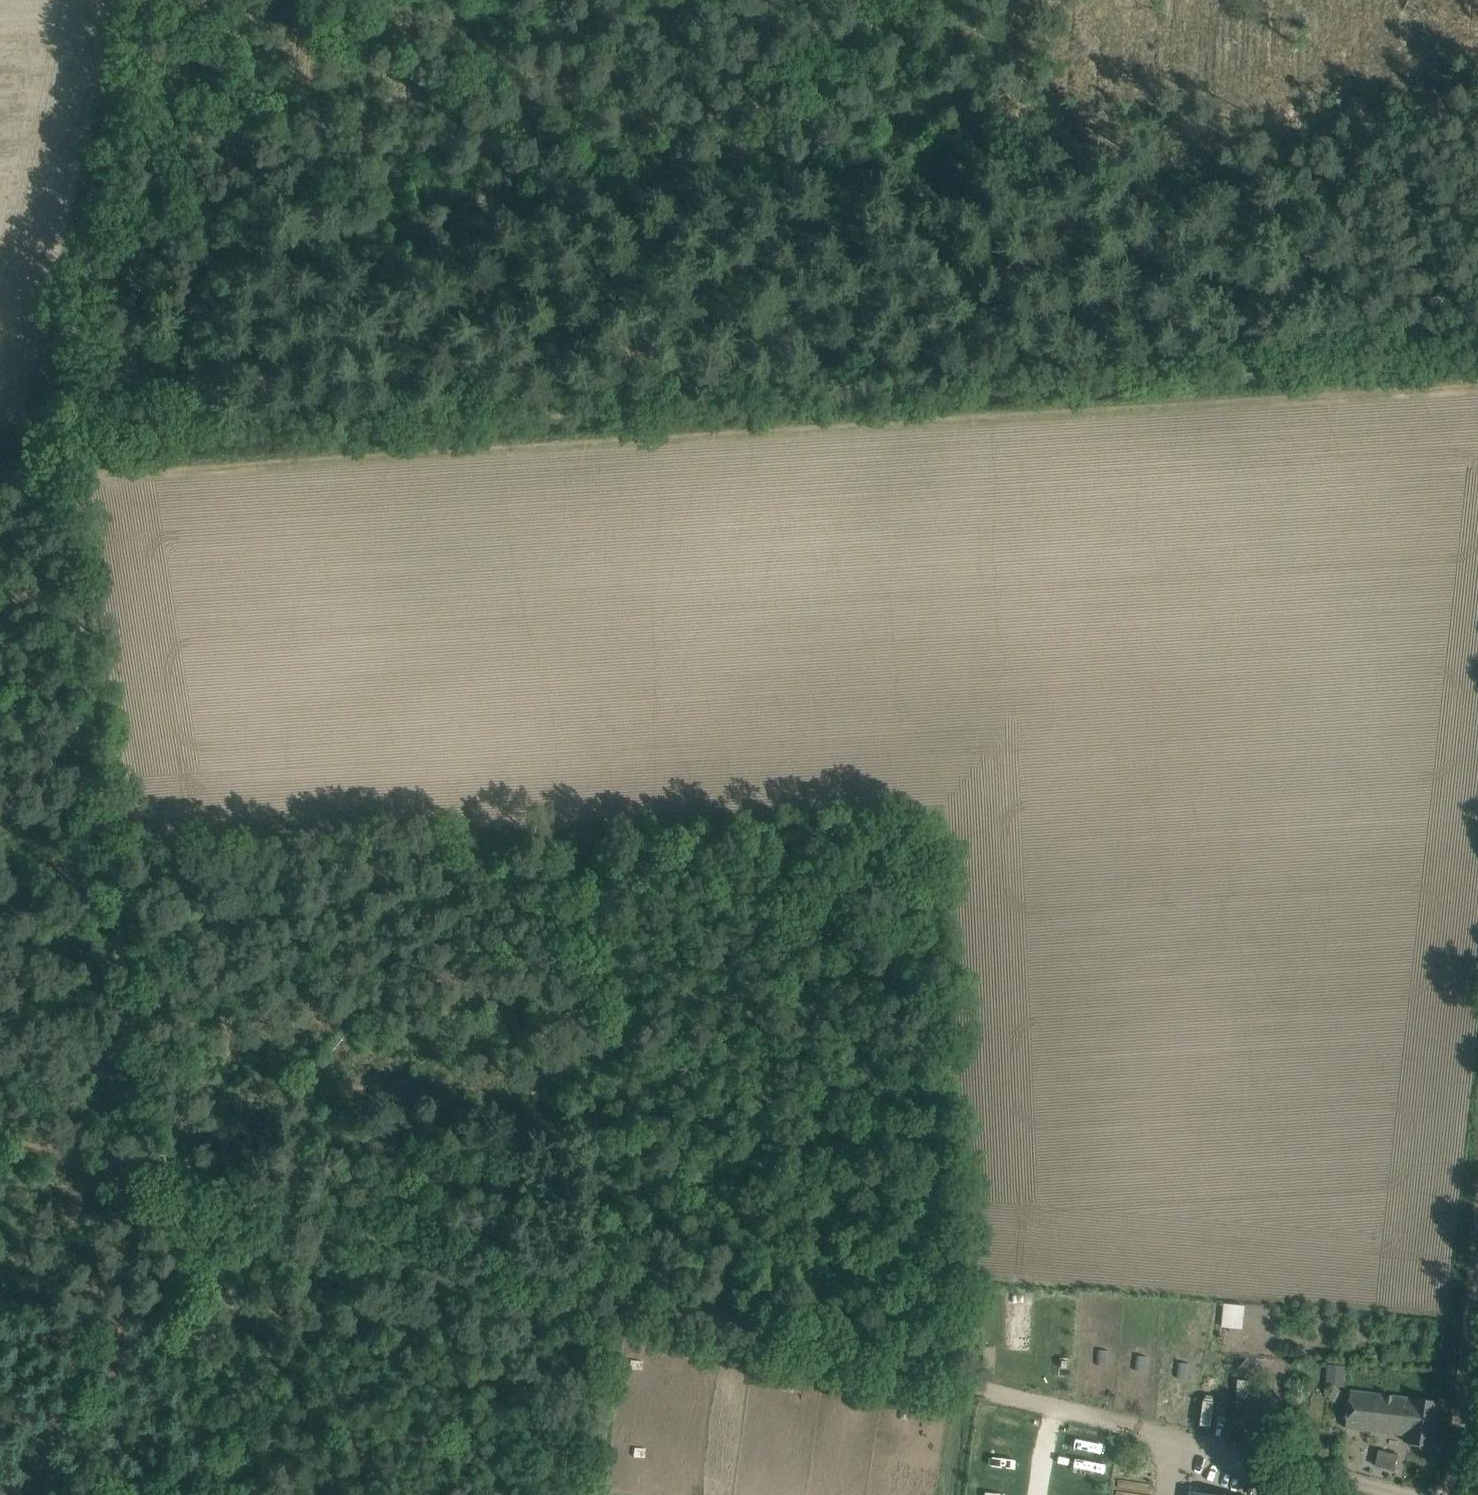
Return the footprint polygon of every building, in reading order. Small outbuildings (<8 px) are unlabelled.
[(1242,1328),(1246,1304),(1224,1300),(1220,1325),(1242,1328)] [(1249,1359),(1240,1368),(1246,1374),(1255,1365),(1249,1359)] [(1327,1363),(1325,1382),(1343,1383),(1345,1364),(1327,1363)] [(1238,1379),(1237,1397),(1250,1398),(1251,1380),(1238,1379)] [(1409,1444),(1433,1447),(1439,1401),(1419,1399),(1416,1398),(1416,1399),(1351,1390),(1346,1428),(1410,1435),(1409,1444)] [(1378,1449),(1375,1466),(1394,1469),(1397,1452),(1378,1449)]
